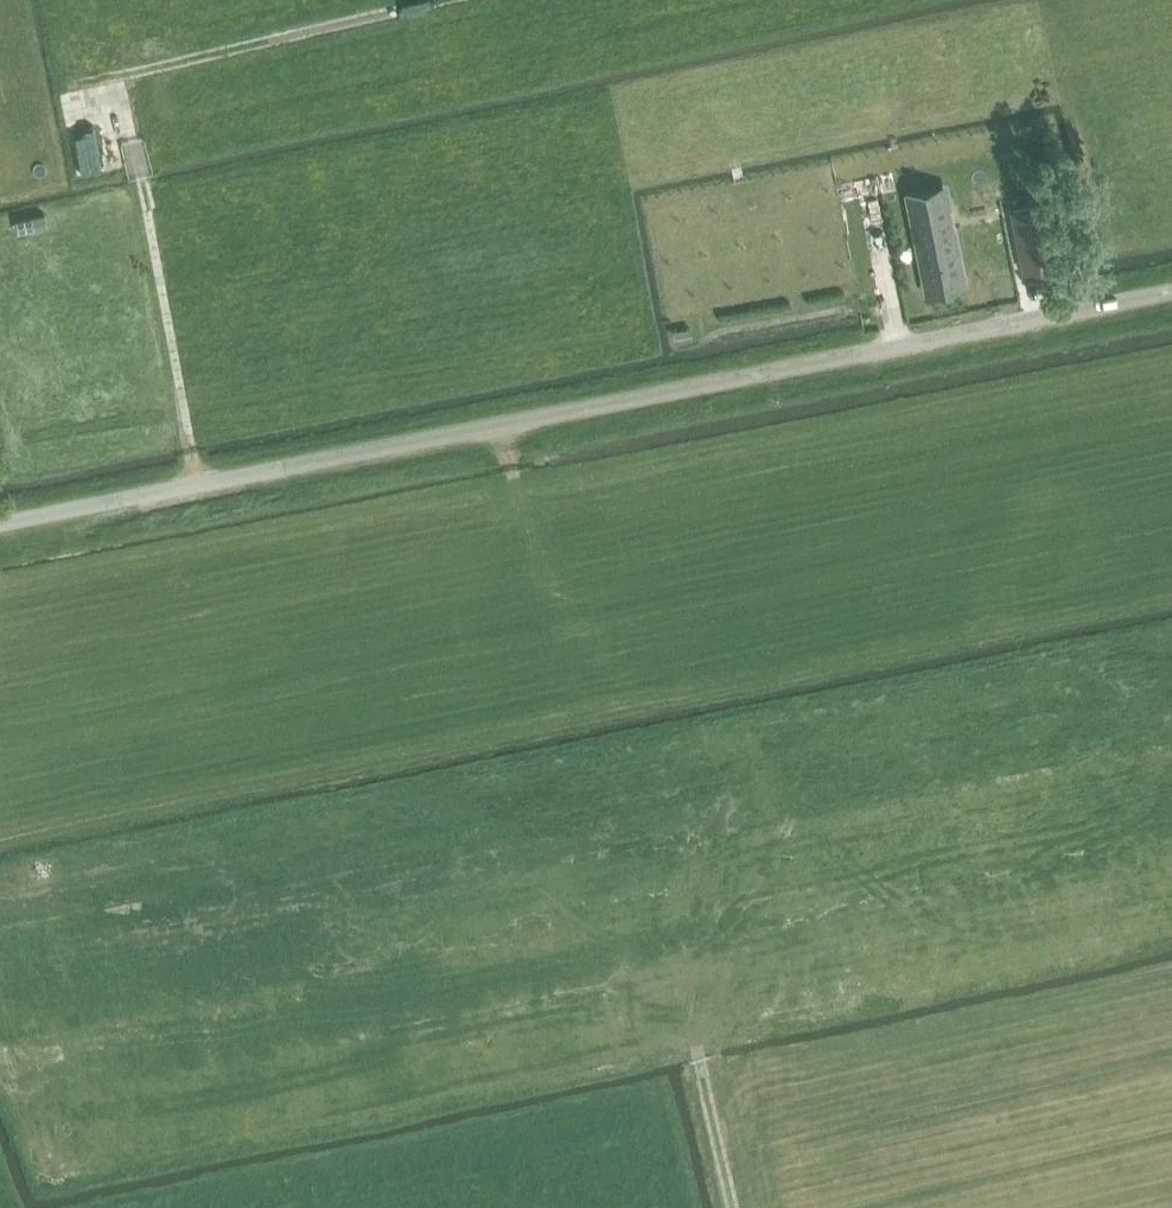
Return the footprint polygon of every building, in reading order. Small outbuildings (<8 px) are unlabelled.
[(889,173),(841,183),(843,194),(891,185),(889,173)] [(946,198),(913,205),(929,283),(961,276),(946,198)] [(1045,205),(1016,211),(1028,269),(1057,263),(1045,205)]
